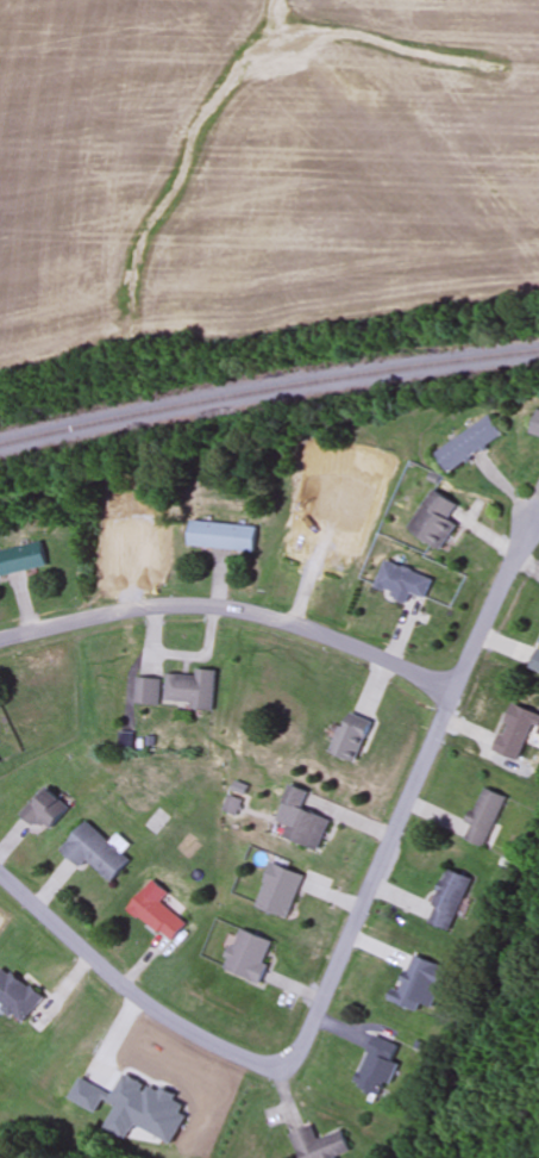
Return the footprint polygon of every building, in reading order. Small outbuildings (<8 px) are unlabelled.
[(538,436),(538,410),(538,409),(531,433),(538,436)] [(436,451),(450,471),(504,435),(491,415),(436,451)] [(459,523),(452,520),(461,504),(433,489),(411,530),(446,549),(459,523)] [(257,527),(191,521),(189,546),(255,552),(257,527)] [(44,542),(0,552),(0,578),(50,566),(44,542)] [(377,591),(410,602),(413,593),(428,598),(435,578),(387,561),(377,591)] [(531,669),(538,672),(538,648),(531,669)] [(215,711),(218,671),(199,669),(198,676),(170,674),(168,702),(192,704),(192,709),(215,711)] [(161,705),(161,679),(138,679),(138,705),(161,705)] [(514,704),(494,750),(521,762),(538,720),(538,714),(514,704)] [(375,722),(350,711),(333,752),(358,762),(375,722)] [(321,851),(333,820),(304,809),(311,792),(292,785),(279,821),(289,825),(285,837),(321,851)] [(42,824),(52,832),(72,808),(47,787),(23,815),(39,828),(42,824)] [(464,838),(486,848),(508,797),(486,788),(464,838)] [(113,883),(132,862),(123,854),(129,848),(117,838),(111,843),(89,822),(63,850),(83,868),(90,861),(113,883)] [(290,919),(307,877),(275,864),(258,906),(290,919)] [(453,932),(475,879),(451,869),(429,922),(453,932)] [(189,922),(146,890),(131,910),(174,942),(189,922)] [(225,969),(261,983),(277,943),(242,929),(225,969)] [(443,989),(451,968),(414,955),(397,1002),(421,1011),(430,985),(443,989)] [(1,965),(0,966),(0,1005),(23,1023),(42,997),(1,965)] [(386,1097),(398,1063),(396,1062),(402,1045),(376,1036),(358,1086),(386,1097)] [(302,1157),(338,1157),(337,1157),(352,1151),(343,1130),(319,1141),(313,1126),(292,1135),(302,1157)]
